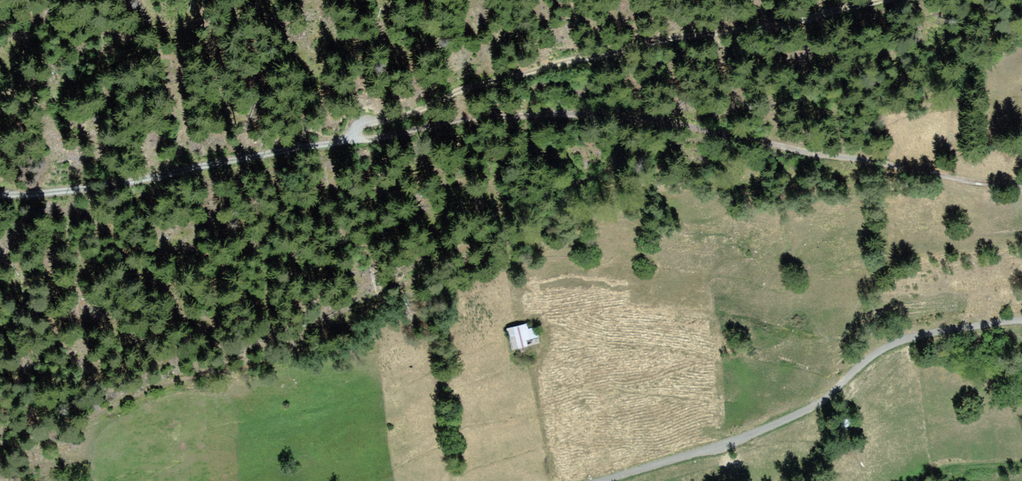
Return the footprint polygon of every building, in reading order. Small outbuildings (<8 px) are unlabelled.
[(529,326),(511,331),(517,350),(535,345),(529,326)] [(857,421),(852,414),(846,418),(851,426),(857,421)]
